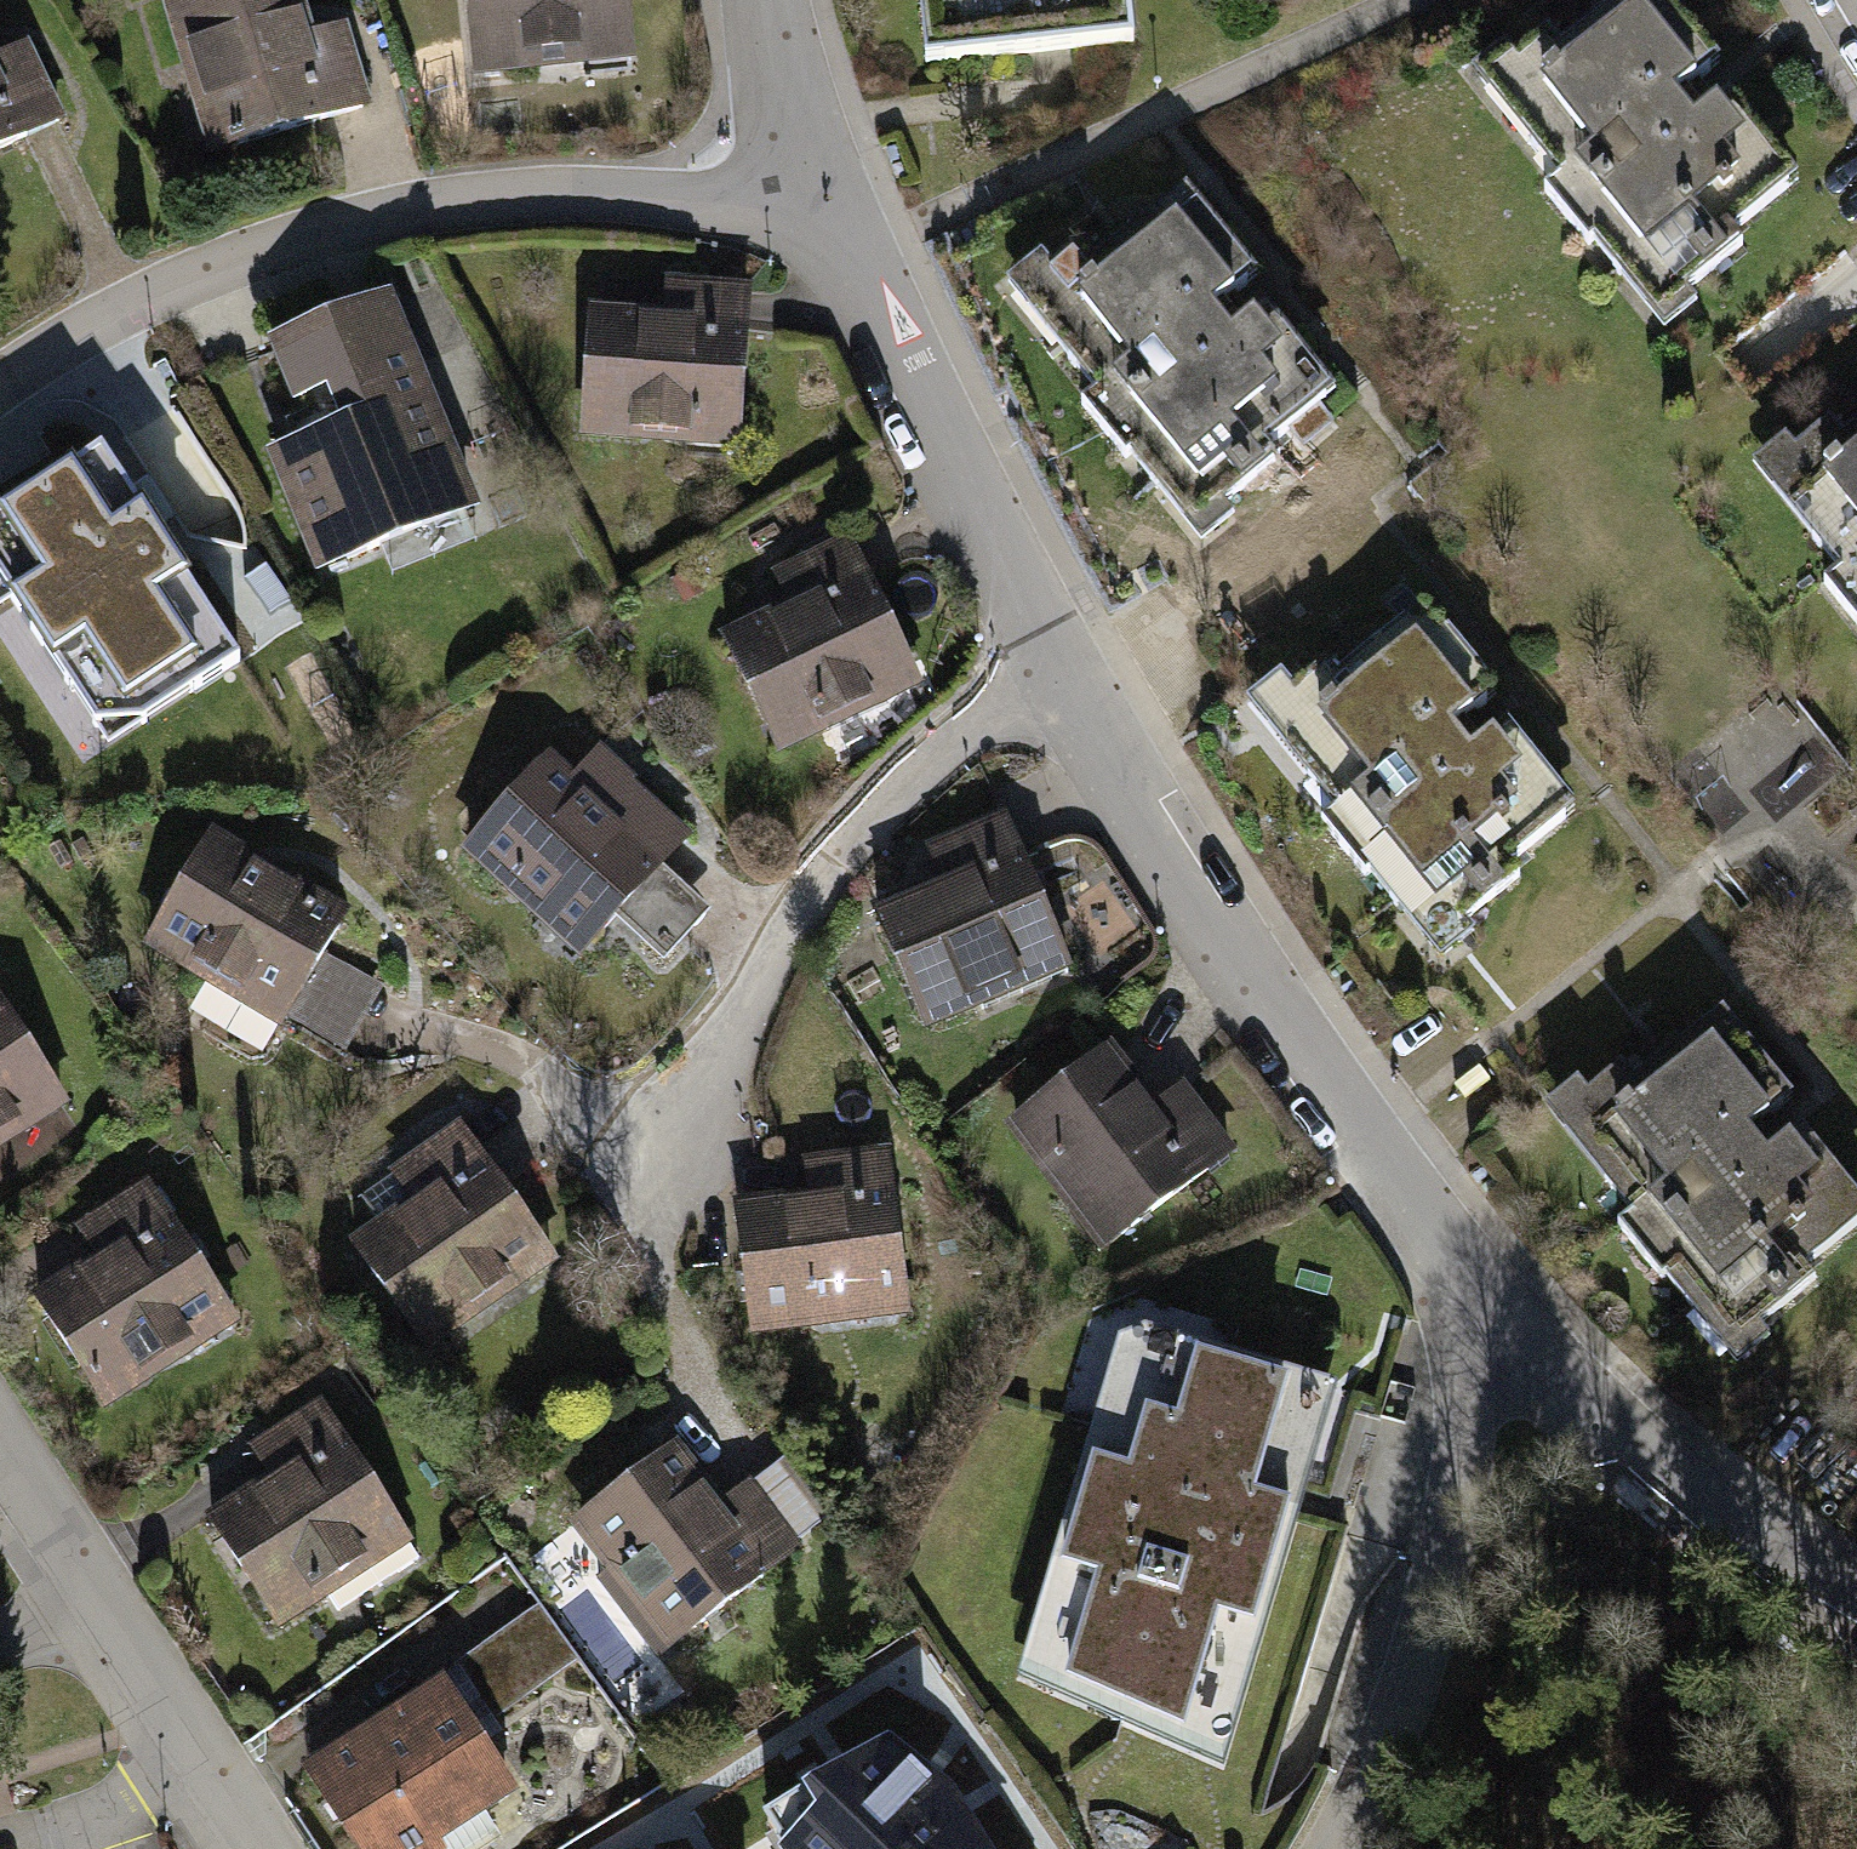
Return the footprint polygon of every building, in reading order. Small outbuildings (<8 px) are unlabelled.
[(235,144),(362,106),(340,31),(307,40),(295,0),(184,0),(176,2),(192,59),(209,59),(235,144)] [(536,63),(539,46),(629,37),(625,0),(468,0),(476,69),(536,63)] [(945,62),(1131,41),(1126,0),(938,0),(945,62)] [(1788,186),(1750,139),(1759,132),(1728,94),(1717,103),(1694,122),(1675,99),(1698,80),(1710,71),(1682,37),(1692,29),(1669,0),(1618,0),(1561,47),(1548,31),(1514,58),(1498,71),(1574,165),(1556,180),(1543,190),(1588,245),(1592,242),(1609,228),(1670,303),(1686,290),(1742,245),(1731,232),(1788,186)] [(1470,72),(1556,180),(1574,165),(1498,71),(1514,58),(1504,45),(1470,72)] [(57,120),(24,49),(0,61),(0,147),(57,120)] [(1694,122),(1717,103),(1698,80),(1675,99),(1694,122)] [(1229,241),(1186,189),(1098,261),(1084,244),(1051,271),(1035,284),(1112,379),(1095,393),(1081,404),(1125,458),(1129,455),(1146,441),(1208,516),(1223,504),(1279,458),(1269,445),(1325,399),(1287,352),(1296,344),(1266,307),(1254,317),(1231,335),(1212,312),(1234,293),(1247,283),(1219,249),(1229,241)] [(1609,228),(1592,242),(1663,330),(1695,302),(1686,290),(1670,303),(1609,228)] [(1007,285),(1095,393),(1112,379),(1035,284),(1051,271),(1040,258),(1007,285)] [(646,418),(738,424),(747,289),(669,284),(667,320),(591,315),(584,429),(642,433),(646,418)] [(1231,335),(1254,317),(1234,293),(1212,312),(1231,335)] [(321,567),(469,508),(425,400),(422,401),(383,303),(277,345),(307,420),(297,424),(305,445),(277,456),(321,567)] [(1841,440),(1827,424),(1795,450),(1779,463),(1855,558),(1839,571),(1826,582),(1856,621),(1856,427),(1841,440)] [(1753,465),(1839,571),(1855,558),(1779,463),(1795,450),(1786,437),(1753,465)] [(1146,441),(1129,455),(1200,542),(1233,516),(1223,504),(1208,516),(1146,441)] [(239,660),(101,450),(0,516),(0,582),(72,691),(99,673),(120,704),(173,669),(189,693),(239,660)] [(883,693),(912,678),(905,665),(908,664),(849,544),(779,578),(794,609),(726,643),(777,745),(828,720),(831,727),(886,700),(883,693)] [(1468,660),(1425,607),(1337,678),(1324,662),(1291,689),(1274,703),(1351,797),(1334,811),(1321,822),(1365,876),(1368,873),(1386,859),(1447,933),(1462,921),(1518,875),(1508,862),(1564,817),(1526,770),(1536,762),(1505,725),(1493,735),(1471,753),(1452,729),(1474,711),(1486,701),(1458,667),(1468,660)] [(1247,703),(1334,811),(1351,797),(1274,703),(1291,689),(1281,676),(1247,703)] [(1471,753),(1493,735),(1474,711),(1452,729),(1471,753)] [(528,878),(593,938),(613,917),(661,865),(685,838),(593,755),(570,782),(546,763),(470,847),(513,887),(528,878)] [(981,1008),(1068,971),(1003,820),(932,850),(946,883),(876,913),(922,1019),(976,996),(981,1008)] [(275,878),(210,840),(152,940),(203,967),(215,956),(293,1003),(322,953),(342,919),(274,881),(275,878)] [(1386,859),(1368,873),(1439,961),(1473,934),(1462,921),(1447,933),(1386,859)] [(710,910),(661,865),(613,917),(662,962),(710,910)] [(383,988),(322,953),(293,1003),(285,1017),(345,1052),(383,988)] [(50,1082),(0,1008),(0,1115),(50,1082)] [(1722,1010),(1634,1082),(1620,1065),(1587,1092),(1571,1105),(1647,1200),(1630,1214),(1617,1225),(1661,1279),(1665,1276),(1681,1262),(1743,1338),(1759,1325),(1814,1280),(1803,1266),(1856,1223),(1856,1216),(1823,1173),(1832,1166),(1801,1128),(1789,1138),(1767,1156),(1748,1132),(1770,1114),(1783,1104),(1755,1070),(1765,1063),(1722,1010)] [(1067,1162),(1121,1234),(1227,1152),(1181,1091),(1153,1112),(1106,1051),(1015,1120),(1051,1168),(1067,1162)] [(1543,1106),(1630,1214),(1647,1200),(1571,1105),(1587,1092),(1577,1079),(1543,1106)] [(1767,1156),(1789,1138),(1770,1114),(1748,1132),(1767,1156)] [(538,1239),(459,1129),(396,1173),(402,1182),(366,1206),(382,1228),(355,1246),(421,1340),(469,1307),(465,1290),(538,1239)] [(902,1288),(885,1155),(808,1164),(812,1199),(737,1210),(753,1323),(810,1316),(813,1299),(902,1288)] [(146,1349),(220,1301),(147,1187),(82,1230),(101,1259),(38,1301),(100,1397),(149,1367),(146,1349)] [(1681,1262),(1665,1276),(1736,1365),(1768,1337),(1759,1325),(1743,1338),(1681,1262)] [(1319,1395),(1323,1382),(1145,1328),(1116,1340),(1016,1678),(1208,1761),(1224,1713),(1180,1700),(1172,1726),(1077,1684),(1089,1644),(1046,1630),(1118,1388),(1156,1401),(1170,1352),(1319,1395)] [(1180,1700),(1224,1713),(1319,1395),(1170,1352),(1156,1401),(1118,1388),(1046,1630),(1089,1644),(1077,1684),(1172,1726),(1180,1700)] [(337,1609),(417,1557),(320,1408),(255,1450),(274,1480),(211,1521),(273,1617),(322,1586),(337,1609)] [(597,1577),(657,1655),(795,1549),(792,1545),(747,1488),(719,1509),(672,1449),(582,1519),(616,1563),(597,1577)] [(782,1460),(747,1488),(792,1545),(827,1519),(782,1460)] [(550,1622),(538,1604),(453,1665),(490,1718),(545,1679),(520,1643),(550,1622)] [(550,1622),(520,1643),(545,1679),(576,1658),(550,1622)] [(442,1689),(395,1719),(397,1722),(366,1741),(365,1739),(309,1775),(357,1848),(434,1848),(428,1840),(507,1789),(442,1689)] [(812,1804),(806,1798),(767,1827),(780,1848),(988,1848),(963,1808),(955,1795),(890,1747),(849,1777),(812,1804)]
